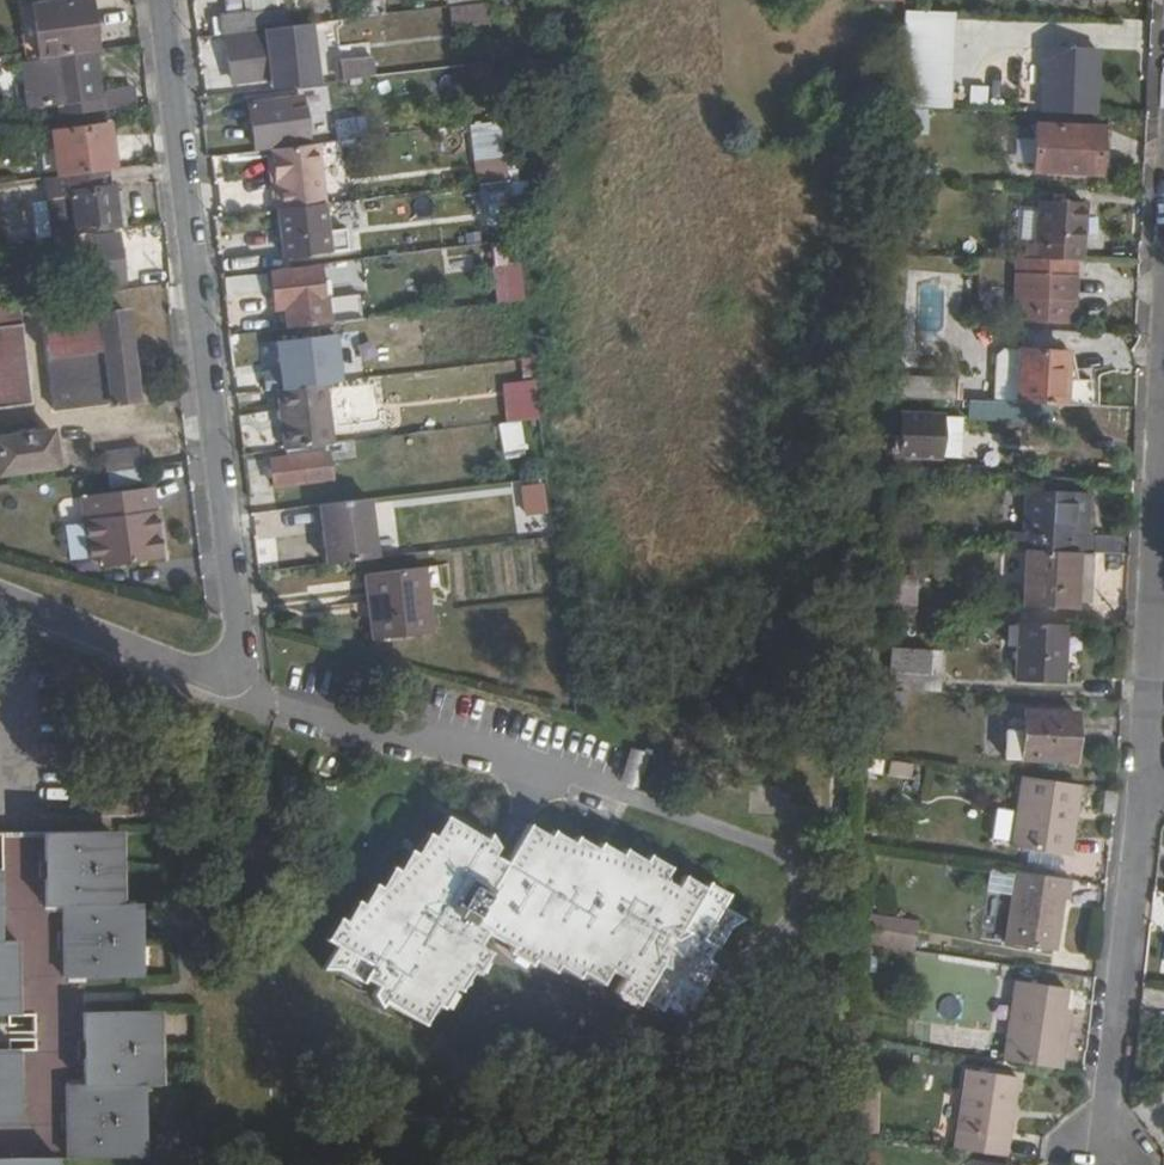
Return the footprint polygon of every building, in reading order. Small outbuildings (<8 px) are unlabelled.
[(97,51),(90,0),(70,0),(34,3),(39,57),(97,51)] [(286,0),(222,0),(213,1),(216,21),(247,17),(287,13),(286,0)] [(452,12),(451,0),(432,0),(434,19),(453,18),(452,12)] [(452,12),(477,10),(476,0),(454,0),(451,0),(452,12)] [(902,9),(903,0),(876,0),(875,8),(902,9)] [(312,51),(307,10),(287,13),(247,17),(253,67),(292,63),(291,53),(312,51)] [(902,109),(952,110),(955,13),(905,11),(902,109)] [(338,66),(372,62),(370,45),(336,50),(338,66)] [(1044,46),(1043,111),(1092,114),(1094,48),(1044,46)] [(102,90),(97,51),(39,57),(24,58),(28,102),(60,99),(62,113),(136,105),(133,86),(102,90)] [(312,51),(291,53),(292,63),(294,75),(314,73),(312,51)] [(249,138),(301,132),(299,118),(316,117),(314,99),(297,101),(296,92),(243,98),(249,138)] [(928,135),(928,109),(912,109),(911,135),(928,135)] [(328,132),(355,129),(353,114),(327,118),(328,132)] [(473,176),(505,174),(502,123),(471,124),(473,176)] [(1033,172),(1098,174),(1100,127),(1036,125),(1033,172)] [(107,170),(111,169),(107,127),(51,133),(56,176),(84,173),(107,170)] [(301,135),(273,139),(280,201),(325,195),(317,133),(301,135)] [(109,187),(107,170),(84,173),(85,188),(109,187)] [(56,176),(51,176),(57,235),(115,228),(113,199),(112,186),(109,187),(85,188),(84,173),(56,176)] [(524,181),(483,185),(485,209),(527,204),(524,181)] [(49,238),(43,184),(0,188),(0,204),(4,243),(49,238)] [(325,195),(280,201),(286,251),(331,244),(325,195)] [(1036,257),(1079,259),(1081,200),(1039,198),(1036,257)] [(115,228),(125,227),(123,199),(113,199),(115,228)] [(492,253),(518,250),(515,230),(489,233),(492,253)] [(78,286),(119,281),(113,234),(72,238),(78,286)] [(288,299),(290,320),(325,315),(360,310),(357,286),(330,289),(329,278),(321,279),(318,255),(272,262),(276,300),(288,299)] [(1039,300),(1038,315),(1038,318),(1079,320),(1080,275),(1020,272),(1020,300),(1039,300)] [(1020,316),(1038,315),(1039,300),(1020,300),(1020,316)] [(20,321),(18,305),(0,308),(0,324),(20,321)] [(39,320),(44,358),(126,347),(122,309),(39,320)] [(360,361),(383,359),(381,341),(358,345),(360,361)] [(126,347),(44,358),(50,409),(132,400),(126,347)] [(1018,403),(1019,351),(996,351),(994,402),(1018,403)] [(1018,403),(1092,407),(1092,382),(1066,381),(1067,354),(1019,351),(1018,403)] [(29,401),(24,366),(0,369),(0,404),(29,401)] [(276,383),(284,443),(332,436),(324,377),(276,383)] [(883,430),(889,430),(894,430),(894,398),(891,398),(892,377),(885,377),(883,430)] [(891,398),(894,398),(956,400),(957,381),(892,377),(891,398)] [(994,423),(993,396),(967,397),(968,424),(994,423)] [(52,465),(48,429),(0,436),(0,470),(52,465)] [(898,471),(958,473),(961,433),(901,431),(898,471)] [(351,446),(350,434),(334,436),(336,448),(351,446)] [(106,470),(143,466),(141,448),(104,452),(106,470)] [(328,475),(326,448),(272,454),(274,481),(328,475)] [(492,496),(490,474),(467,477),(469,499),(492,496)] [(112,562),(170,555),(166,526),(159,526),(158,511),(164,510),(161,484),(93,495),(99,555),(112,553),(112,562)] [(318,497),(327,557),(377,550),(369,490),(318,497)] [(1078,551),(1087,552),(1088,537),(1069,536),(1072,494),(1026,492),(1024,535),(1010,535),(1009,546),(1027,547),(1078,551)] [(1076,610),(1078,551),(1027,547),(1025,606),(1076,610)] [(371,632),(430,623),(421,559),(362,567),(371,632)] [(885,572),(883,614),(917,615),(918,573),(885,572)] [(1062,681),(1065,625),(1020,622),(1017,680),(1062,681)] [(921,667),(922,642),(889,641),(888,665),(921,667)] [(878,665),(877,686),(930,689),(932,643),(922,642),(921,667),(888,665),(878,665)] [(1028,739),(1007,739),(1008,759),(1076,762),(1079,714),(1027,711),(1027,718),(1028,739)] [(1007,717),(1007,739),(1028,739),(1027,718),(1007,717)] [(622,779),(634,783),(643,752),(631,748),(622,779)] [(889,758),(887,774),(911,777),(912,761),(889,758)] [(1073,786),(1023,777),(1012,852),(1070,861),(1074,838),(1065,836),(1073,786)] [(1009,840),(1013,809),(995,807),(992,838),(1009,840)] [(552,831),(532,819),(509,860),(489,840),(448,813),(437,833),(430,829),(417,849),(412,845),(399,866),(393,863),(382,882),(376,880),(366,899),(359,895),(344,917),(337,913),(325,934),(335,940),(320,967),(341,966),(356,978),(361,972),(369,980),(365,989),(378,998),(381,993),(421,1015),(431,998),(438,1001),(450,980),(457,983),(469,962),(474,966),(488,948),(476,940),(481,930),(507,941),(504,949),(524,959),(529,955),(546,967),(551,958),(572,974),(577,966),(595,977),(603,965),(615,973),(609,984),(630,997),(634,992),(656,1007),(659,1001),(678,1011),(701,971),(707,976),(715,965),(701,954),(709,940),(716,942),(733,911),(718,902),(723,888),(703,874),(699,884),(681,871),(673,884),(658,877),(665,862),(648,852),(645,859),(629,848),(626,854),(603,840),(601,846),(578,831),(573,838),(553,827),(552,831)] [(107,834),(45,835),(46,902),(60,902),(62,975),(131,974),(130,901),(108,901),(107,834)] [(899,868),(889,865),(883,889),(894,891),(899,868)] [(1072,886),(1015,876),(1005,950),(1052,957),(1062,903),(1069,904),(1072,886)] [(1007,914),(1009,893),(990,892),(988,912),(1007,914)] [(867,915),(865,946),(907,953),(912,926),(867,915)] [(1021,984),(1007,1063),(1062,1074),(1065,992),(1021,984)] [(148,1003),(82,1002),(85,1074),(64,1075),(66,1148),(132,1147),(129,1070),(147,1070),(148,1003)] [(929,1042),(988,1049),(990,1029),(931,1023),(929,1042)] [(0,1051),(0,1122),(12,1121),(11,1051),(0,1051)] [(972,1069),(956,1150),(1004,1159),(1019,1078),(972,1069)] [(864,1129),(876,1129),(877,1092),(865,1092),(864,1129)]
